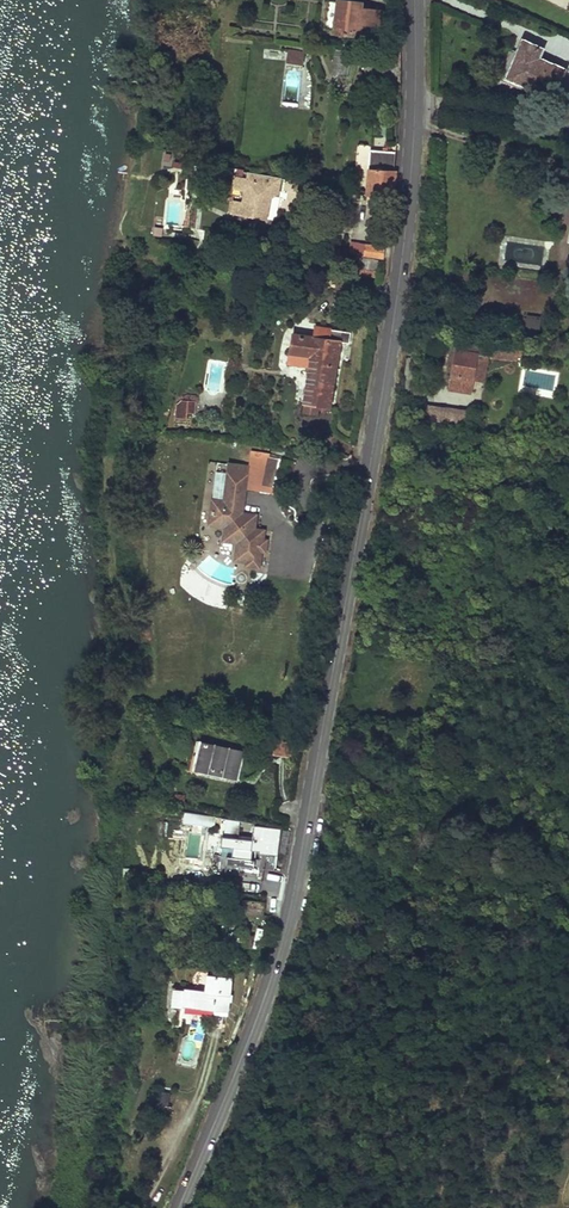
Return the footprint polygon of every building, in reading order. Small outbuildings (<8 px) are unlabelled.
[(324,29),(336,30),(339,0),(336,0),(328,0),(324,29)] [(339,0),(336,30),(364,33),(365,27),(377,29),(379,10),(369,9),(360,8),(360,3),(339,0)] [(521,52),(511,78),(546,92),(551,77),(558,80),(564,66),(536,55),(539,46),(521,39),(517,51),(521,52)] [(301,47),(284,45),(282,59),(300,61),(301,47)] [(511,48),(501,75),(511,78),(521,52),(517,51),(511,48)] [(385,198),(394,200),(397,171),(395,171),(397,152),(372,150),(367,194),(371,195),(385,198)] [(159,153),(160,166),(170,165),(169,152),(159,153)] [(277,177),(246,172),(245,178),(232,176),(230,187),(243,189),(239,213),(261,218),(266,191),(274,192),(277,177)] [(385,198),(371,195),(368,211),(382,214),(385,198)] [(229,212),(239,213),(240,203),(231,201),(229,212)] [(367,243),(365,254),(383,257),(385,246),(367,243)] [(362,257),(360,272),(377,275),(380,260),(362,257)] [(540,330),(541,315),(523,313),(522,328),(540,330)] [(330,410),(340,342),(350,344),(352,333),(317,327),(315,338),(293,334),(291,351),(312,355),(311,366),(310,371),(315,372),(311,390),(306,390),(304,402),(306,403),(305,413),(318,414),(319,408),(330,410)] [(491,347),(490,357),(516,358),(517,349),(491,347)] [(456,349),(450,376),(471,381),(477,354),(456,349)] [(312,355),(291,351),(289,362),(311,366),(312,355)] [(176,416),(187,417),(188,412),(194,413),(196,400),(184,398),(183,400),(180,404),(178,403),(176,416)] [(469,408),(424,402),(423,414),(468,419),(469,408)] [(280,460),(269,458),(263,487),(274,489),(280,460)] [(248,467),(229,465),(228,474),(247,477),(248,467)] [(243,504),(247,477),(228,474),(226,491),(241,493),(240,504),(243,504)] [(240,504),(241,493),(226,491),(224,502),(212,500),(211,513),(222,514),(221,526),(225,527),(223,541),(237,543),(235,561),(247,562),(246,566),(259,567),(261,551),(265,552),(266,541),(262,540),(263,531),(254,530),(255,525),(248,524),(246,520),(247,514),(242,513),(243,504),(240,504)] [(211,513),(209,525),(221,526),(222,514),(211,513)] [(255,525),(256,515),(247,514),(246,520),(248,524),(255,525)] [(279,726),(276,743),(291,745),(302,743),(304,733),(294,729),(279,726)] [(199,733),(195,760),(242,769),(247,742),(199,733)] [(184,798),(185,788),(167,786),(166,797),(184,798)] [(224,837),(223,847),(235,848),(236,838),(224,837)] [(234,857),(216,855),(214,872),(240,875),(241,866),(242,859),(247,860),(253,860),(255,840),(236,838),(235,848),(234,857)] [(246,901),(245,909),(262,911),(264,902),(246,901)] [(246,925),(242,943),(252,945),(256,928),(246,925)] [(187,988),(185,1006),(227,1012),(231,977),(208,974),(206,991),(187,988)] [(174,987),(172,1004),(185,1006),(187,988),(174,987)]
